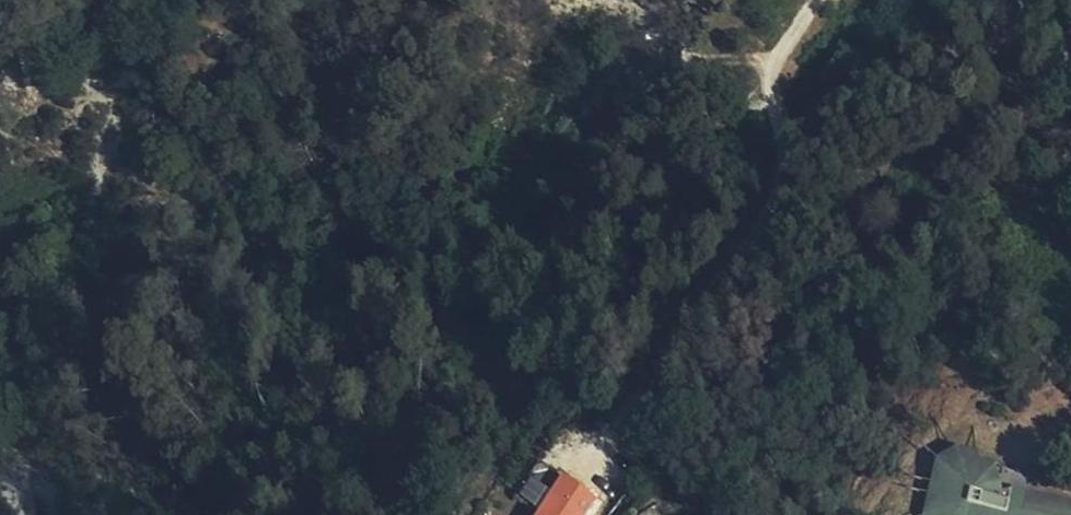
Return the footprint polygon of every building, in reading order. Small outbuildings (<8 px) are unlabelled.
[(974,478),(976,468),(954,463),(935,470),(924,514),(935,514),(945,479),(958,474),(974,478)] [(974,478),(958,474),(945,479),(935,514),(1070,514),(1070,507),(1002,491),(1003,487),(990,481),(974,478)] [(559,481),(538,514),(588,514),(595,504),(559,481)]
